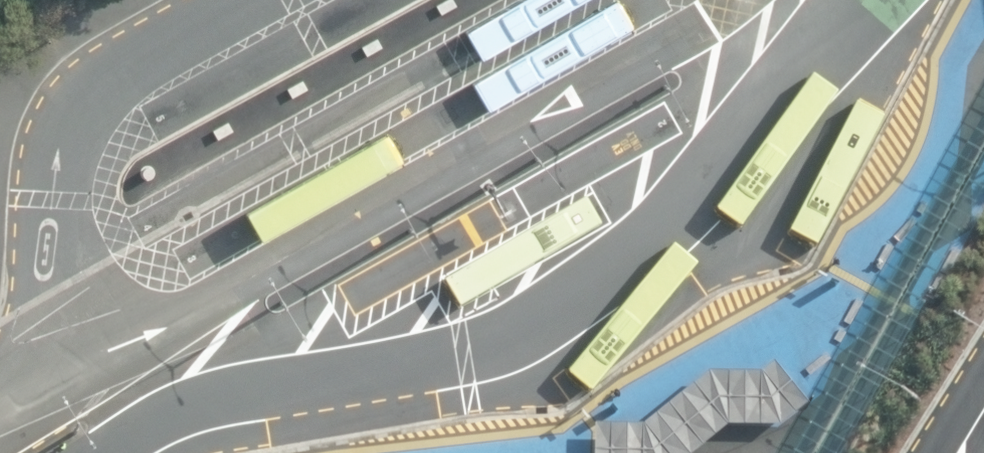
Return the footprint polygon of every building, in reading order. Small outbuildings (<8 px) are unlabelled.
[(983,212),(983,129),(805,452),(851,452),(983,212)] [(595,422),(595,452),(689,452),(729,422),(779,422),(806,401),(774,360),(762,370),(709,370),(642,423),(595,422)]
